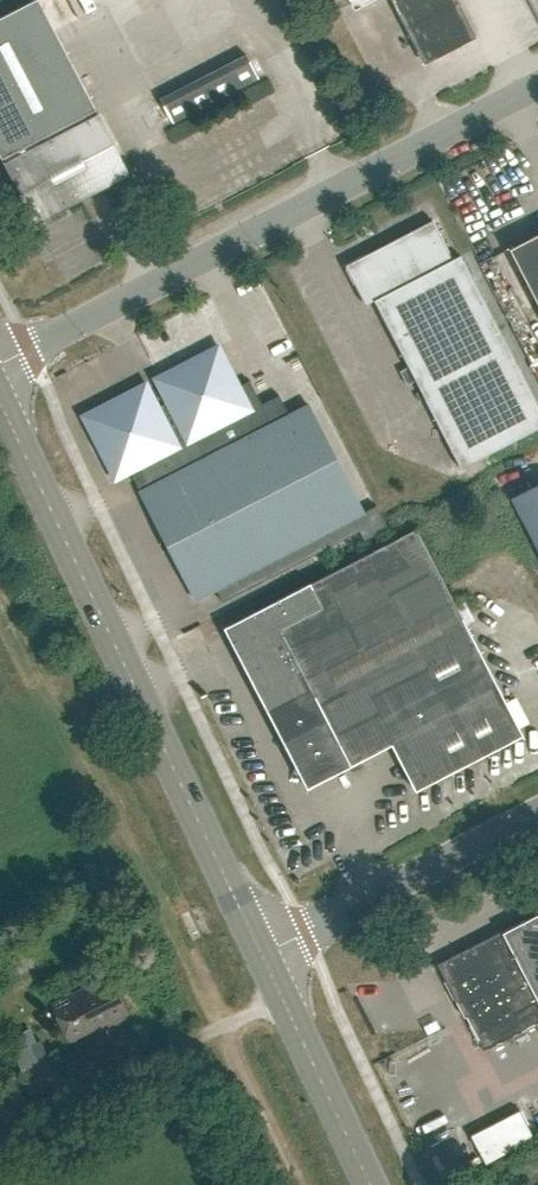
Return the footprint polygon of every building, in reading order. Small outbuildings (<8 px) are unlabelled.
[(5,162),(36,223),(129,174),(98,114),(99,113),(40,0),(33,0),(0,17),(0,154),(5,162)] [(437,59),(477,38),(458,0),(391,0),(419,55),(420,53),(425,50),(433,53),(436,58),(435,60),(437,59)] [(365,304),(374,300),(408,367),(399,371),(407,386),(415,381),(461,470),(537,430),(537,407),(464,264),(456,268),(432,221),(345,266),(365,304)] [(509,249),(537,305),(537,234),(509,249)] [(176,406),(203,460),(226,449),(288,568),(357,532),(351,519),(363,513),(308,405),(289,415),(279,395),(261,404),(249,381),(233,389),(225,372),(208,365),(189,368),(176,381),(173,401),(176,406)] [(141,491),(203,460),(176,406),(155,416),(153,411),(136,402),(118,404),(104,418),(100,435),(108,452),(125,459),(141,491)] [(288,568),(226,449),(203,460),(141,491),(140,492),(194,600),(214,590),(220,603),(288,568)] [(537,553),(537,482),(509,497),(537,553)] [(522,735),(414,530),(319,579),(402,738),(427,785),(522,735)] [(319,579),(246,618),(248,623),(227,634),(304,783),(348,760),(350,765),(402,738),(319,579)] [(467,1016),(484,1050),(537,1022),(537,914),(440,964),(467,1016)] [(93,982),(56,1000),(73,1034),(105,1018),(106,1022),(131,1009),(115,976),(96,986),(93,982)] [(51,1061),(41,1039),(13,1051),(21,1069),(8,1074),(12,1084),(7,1086),(16,1107),(17,1107),(19,1115),(59,1097),(54,1085),(63,1081),(54,1060),(51,1061)]
